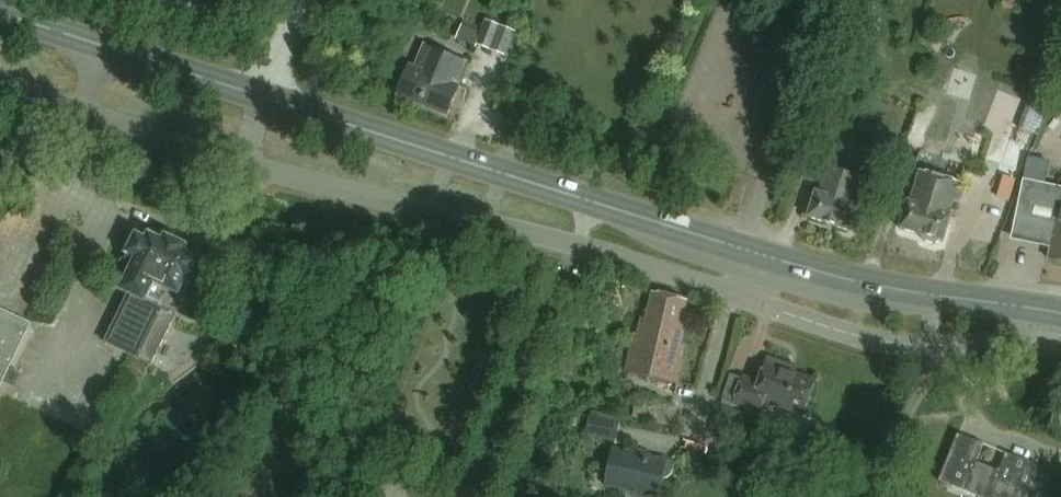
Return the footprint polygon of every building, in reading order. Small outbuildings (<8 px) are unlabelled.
[(1001,6),(1011,9),(1015,0),(1003,0),(1001,6)] [(505,56),(514,32),(483,19),(474,43),(505,56)] [(459,84),(469,60),(424,42),(414,66),(408,63),(395,95),(421,106),(424,99),(452,110),(462,85),(459,84)] [(972,93),(977,73),(953,67),(948,86),(972,93)] [(1031,146),(1049,99),(1030,92),(1011,139),(1031,146)] [(907,150),(923,154),(934,114),(918,110),(907,150)] [(853,205),(862,178),(829,167),(820,194),(815,192),(807,217),(852,232),(861,207),(853,205)] [(944,243),(961,181),(923,171),(914,202),(910,201),(902,231),(944,243)] [(1042,182),(1027,179),(1026,180),(1023,180),(1012,236),(1051,243),(1048,260),(1060,263),(1060,186),(1042,182)] [(186,296),(203,260),(184,251),(187,246),(166,236),(163,241),(150,235),(148,241),(138,236),(125,262),(133,266),(122,290),(145,301),(155,281),(186,296)] [(683,321),(687,300),(653,293),(647,318),(642,317),(638,335),(634,335),(627,371),(677,382),(684,346),(682,345),(687,321),(683,321)] [(130,294),(107,342),(141,359),(164,310),(130,294)] [(30,323),(0,308),(0,385),(30,323)] [(734,404),(733,407),(760,417),(764,404),(804,418),(816,381),(795,374),(797,369),(767,358),(758,384),(732,375),(723,400),(734,404)] [(888,424),(895,411),(888,407),(880,419),(888,424)] [(618,423),(588,417),(584,434),(615,440),(618,423)] [(957,434),(938,481),(980,496),(989,496),(991,494),(998,496),(1027,496),(1039,467),(1028,463),(1028,462),(1006,453),(1000,469),(997,468),(996,470),(976,462),(983,445),(957,434)] [(666,461),(648,457),(649,453),(639,452),(639,455),(614,450),(606,486),(642,494),(641,496),(659,496),(663,478),(664,478),(665,478),(667,477),(668,476),(669,475),(670,473),(671,470),(671,467),(671,465),(670,463),(668,461),(666,461)]
